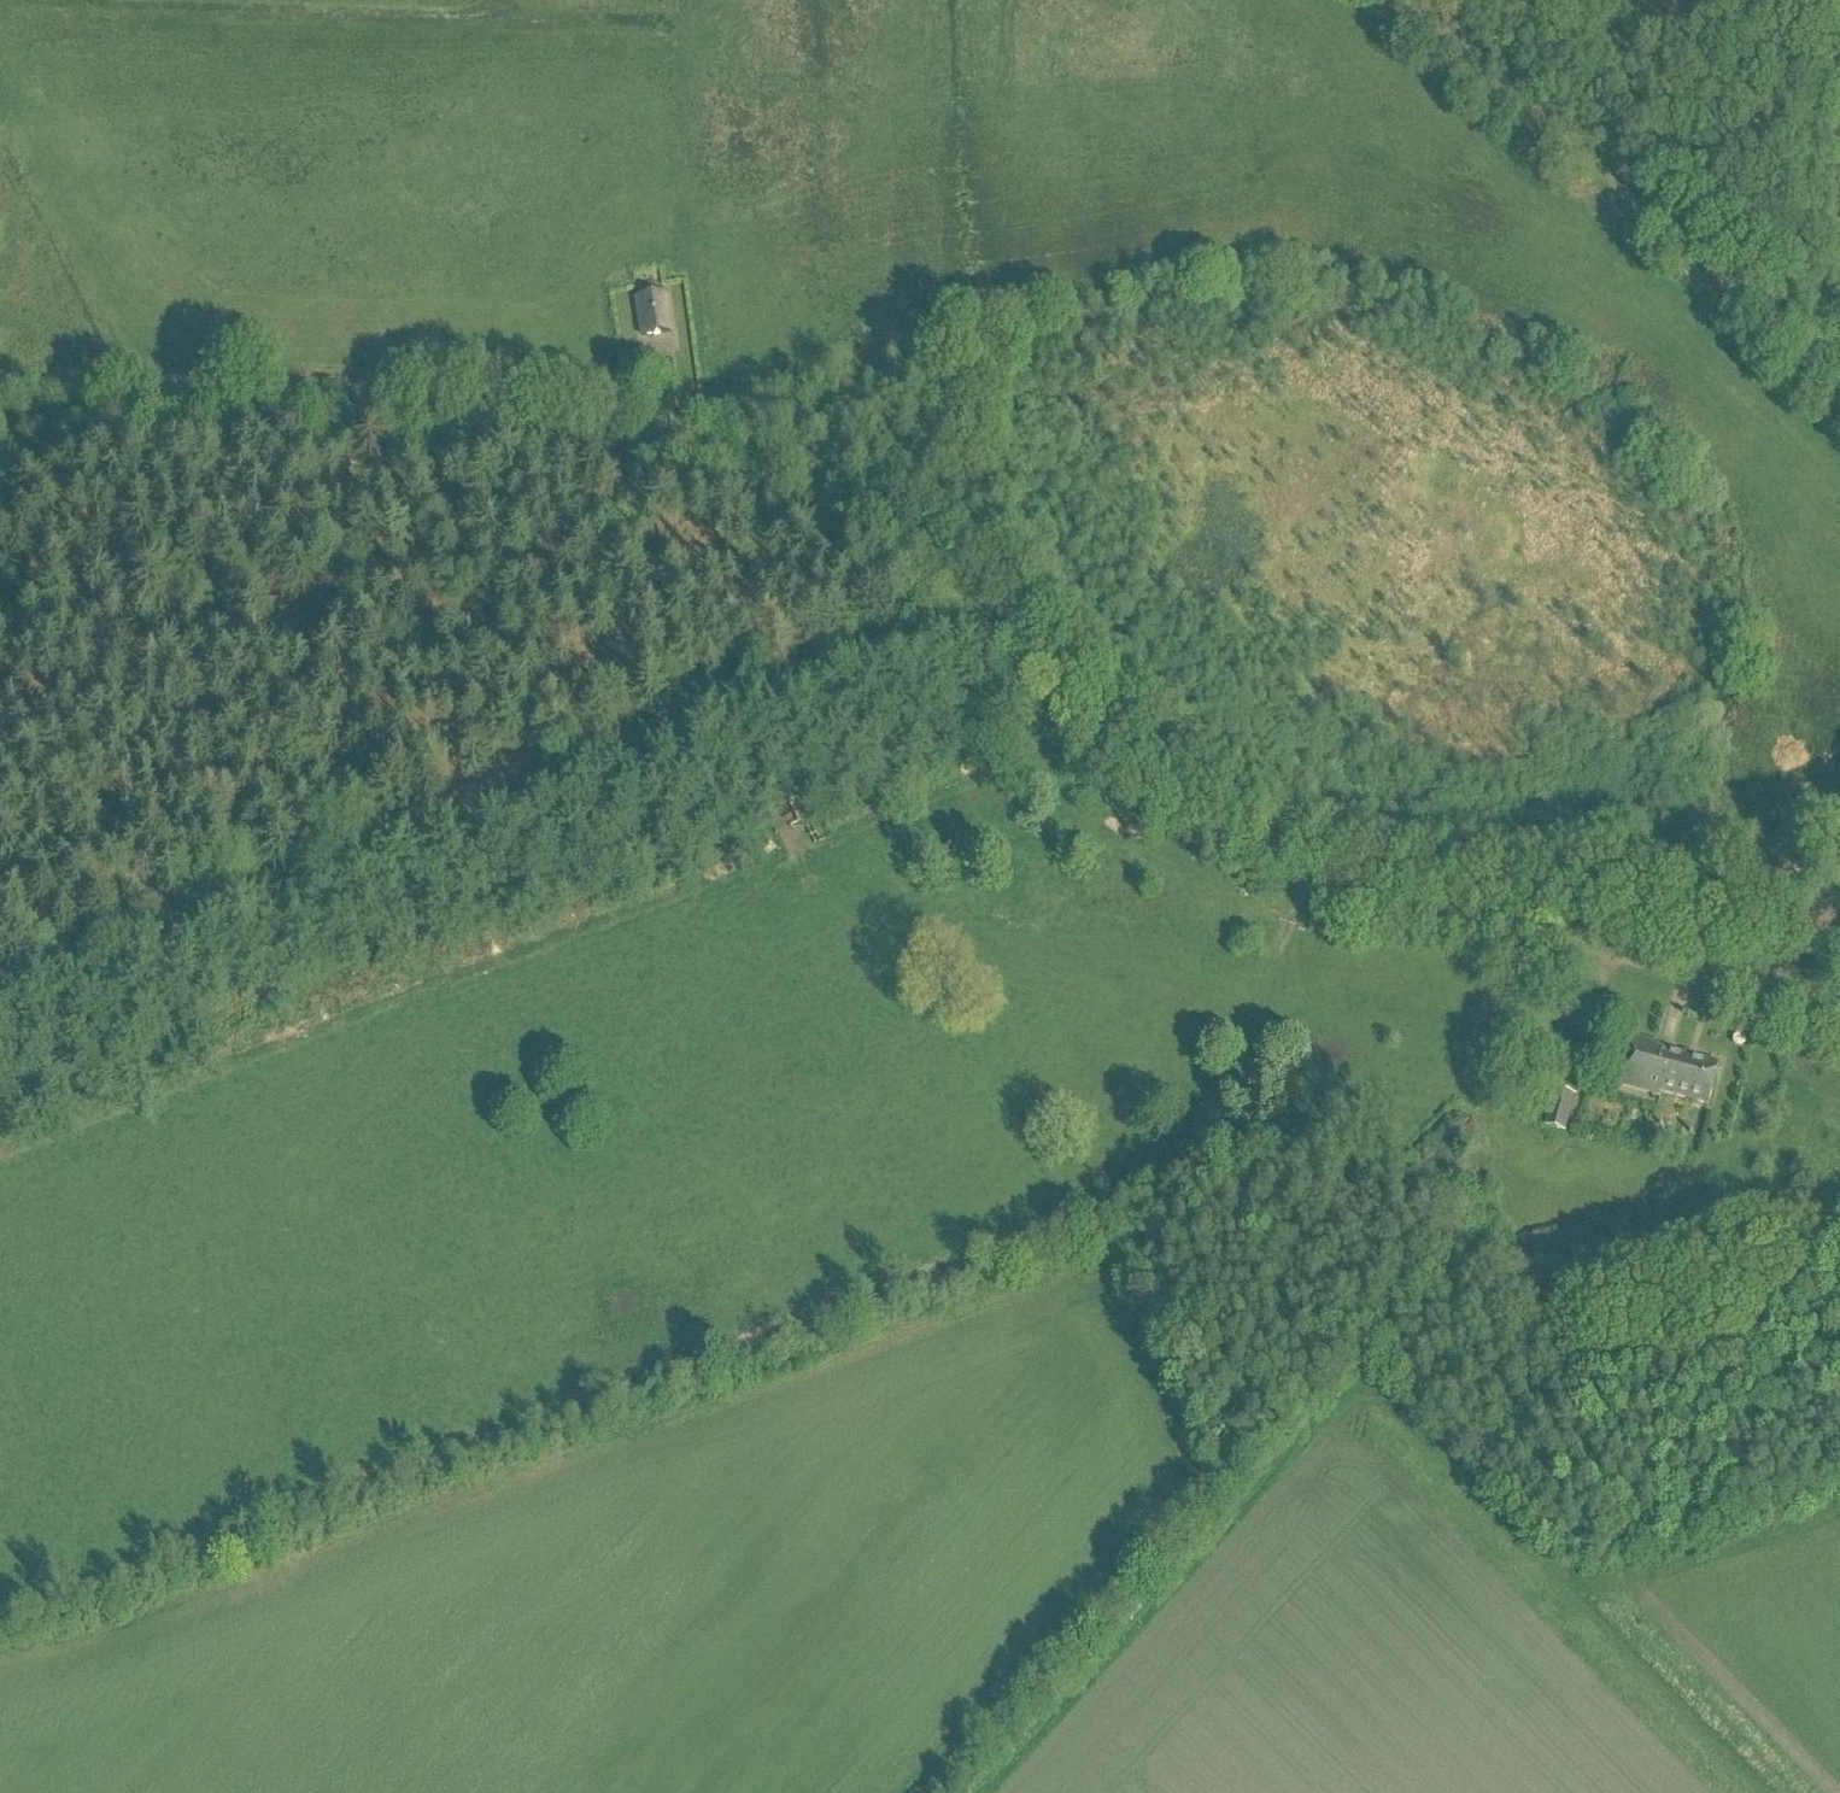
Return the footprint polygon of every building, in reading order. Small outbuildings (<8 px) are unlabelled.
[(642,339),(671,335),(665,296),(636,301),(642,339)] [(689,417),(703,415),(701,405),(688,408),(689,417)] [(1708,1107),(1719,1066),(1658,1050),(1659,1046),(1626,1037),(1613,1085),(1660,1098),(1661,1094),(1708,1107)] [(1567,1135),(1577,1098),(1555,1092),(1545,1129),(1567,1135)]
